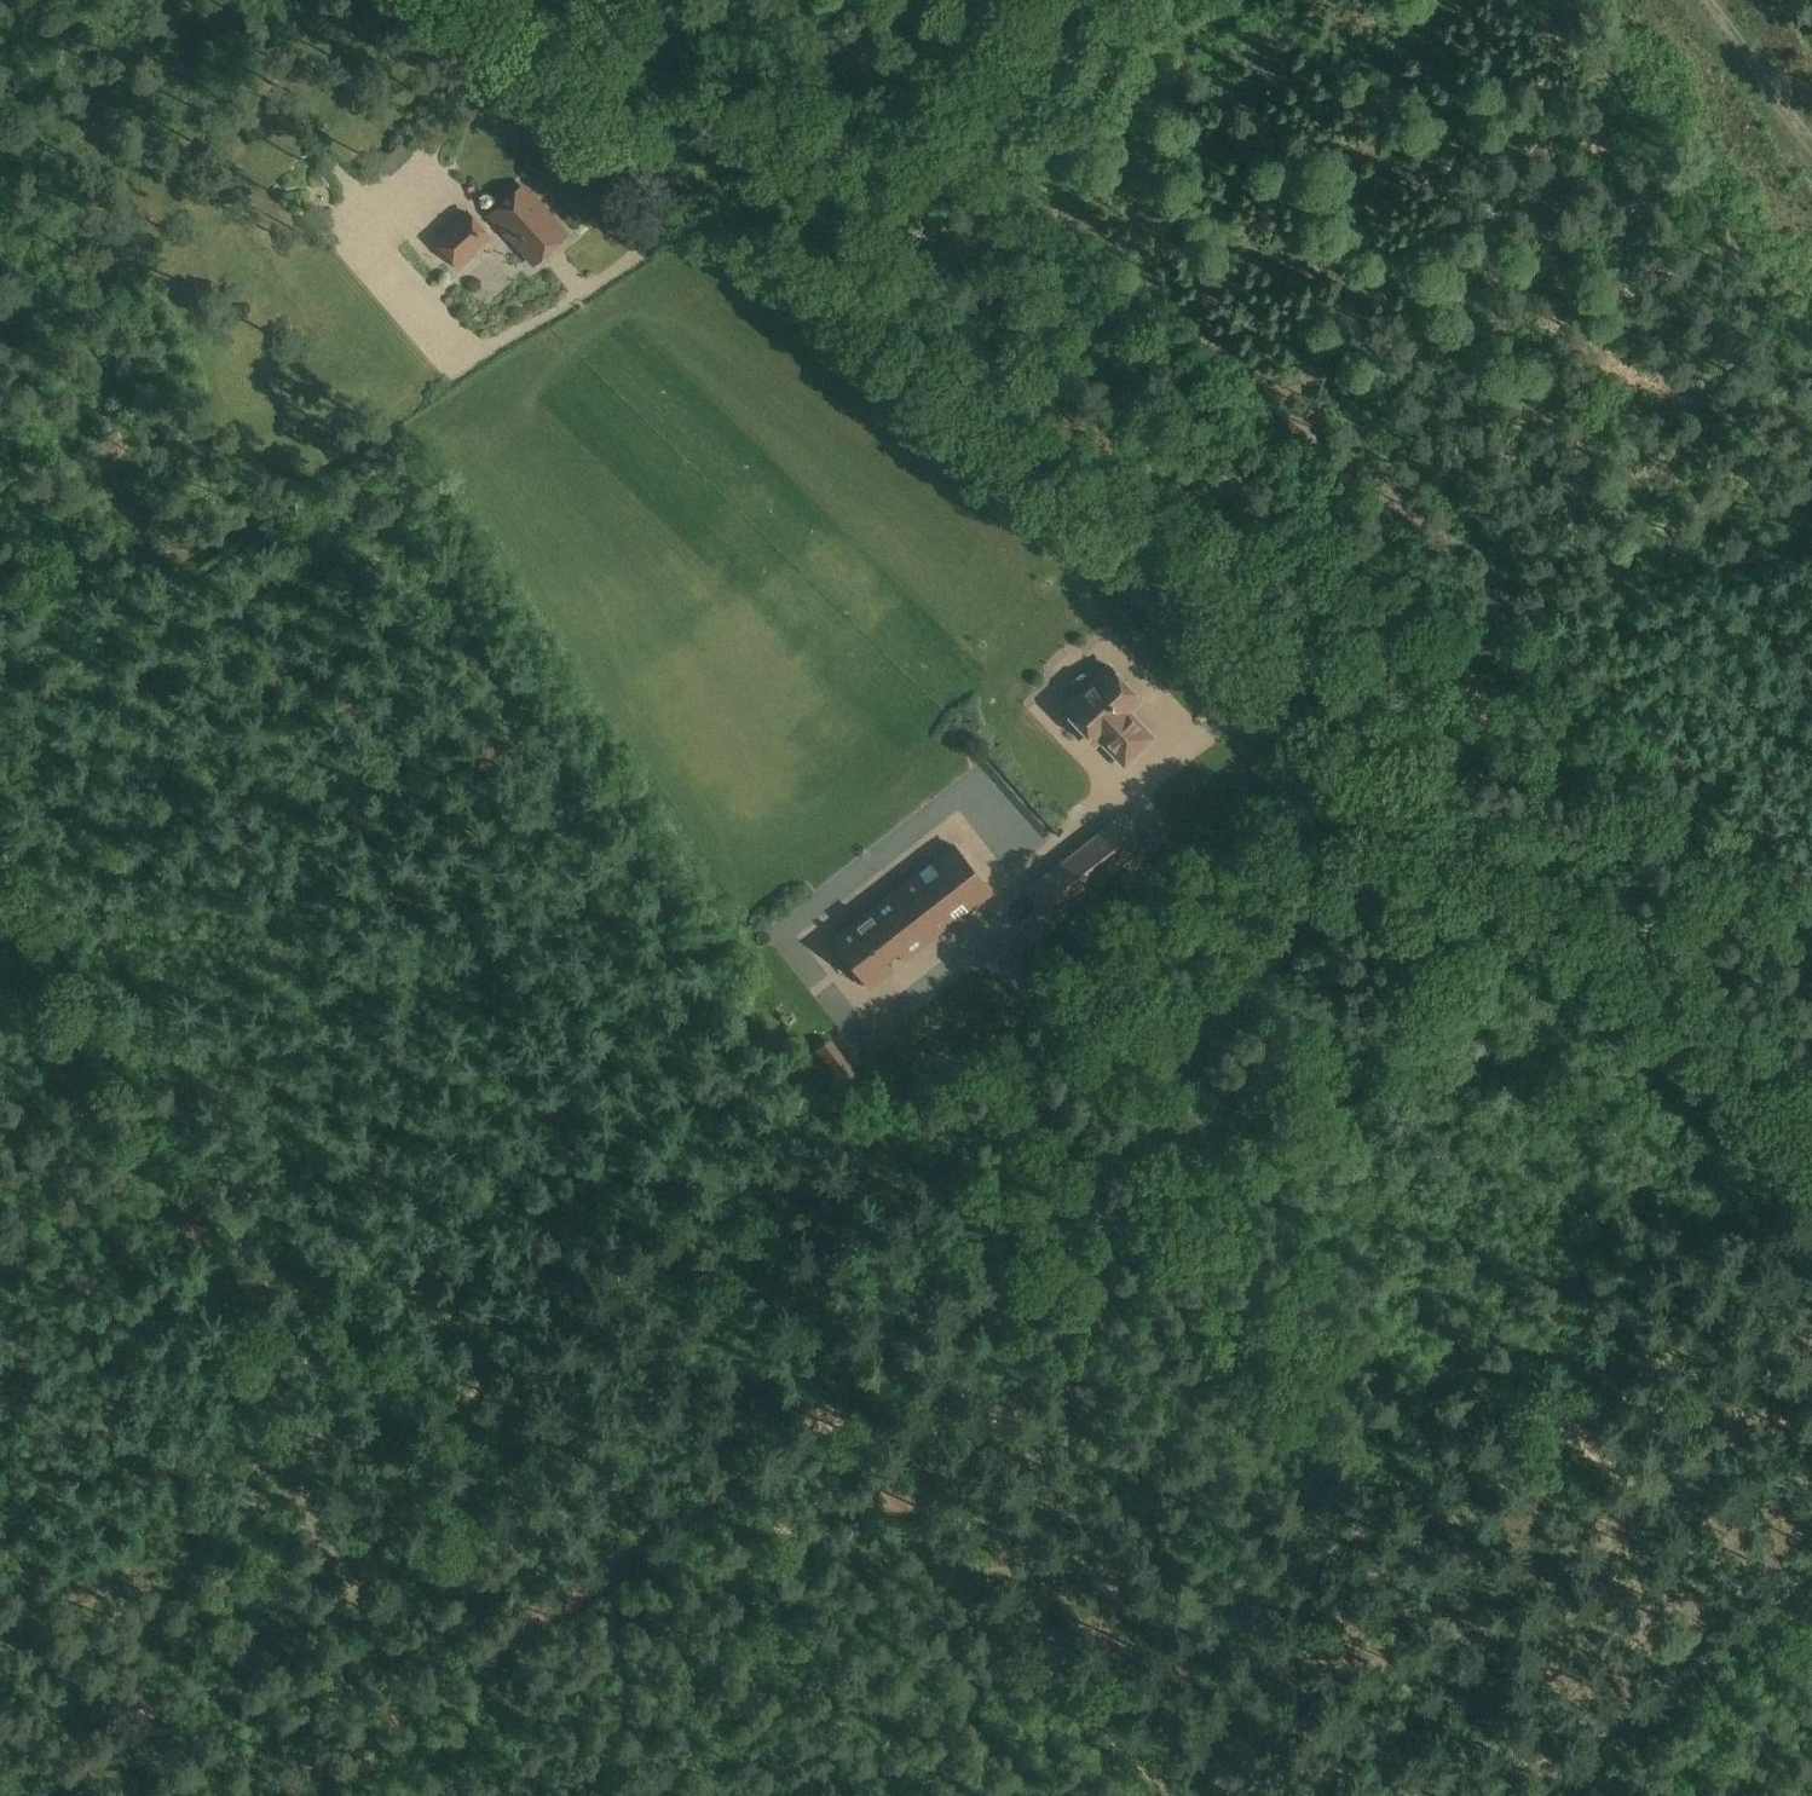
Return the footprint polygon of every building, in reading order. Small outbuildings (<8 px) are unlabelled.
[(490,215),(534,263),(566,234),(522,186),(490,215)] [(434,240),(457,267),(491,236),(467,209),(434,240)] [(1124,764),(1148,741),(1152,737),(1128,711),(1141,699),(1109,665),(1095,678),(1091,674),(1080,674),(1073,681),(1073,692),(1076,696),(1062,709),(1094,743),(1099,738),(1124,764)] [(1043,877),(1027,889),(1050,918),(1065,906),(1080,894),(1111,870),(1126,858),(1141,846),(1119,818),(1104,830),(1088,842),(1058,865),(1043,877)] [(832,939),(869,986),(892,968),(885,960),(897,951),(903,959),(990,891),(954,844),(832,939)] [(848,1061),(832,1073),(840,1083),(855,1071),(848,1061)]
